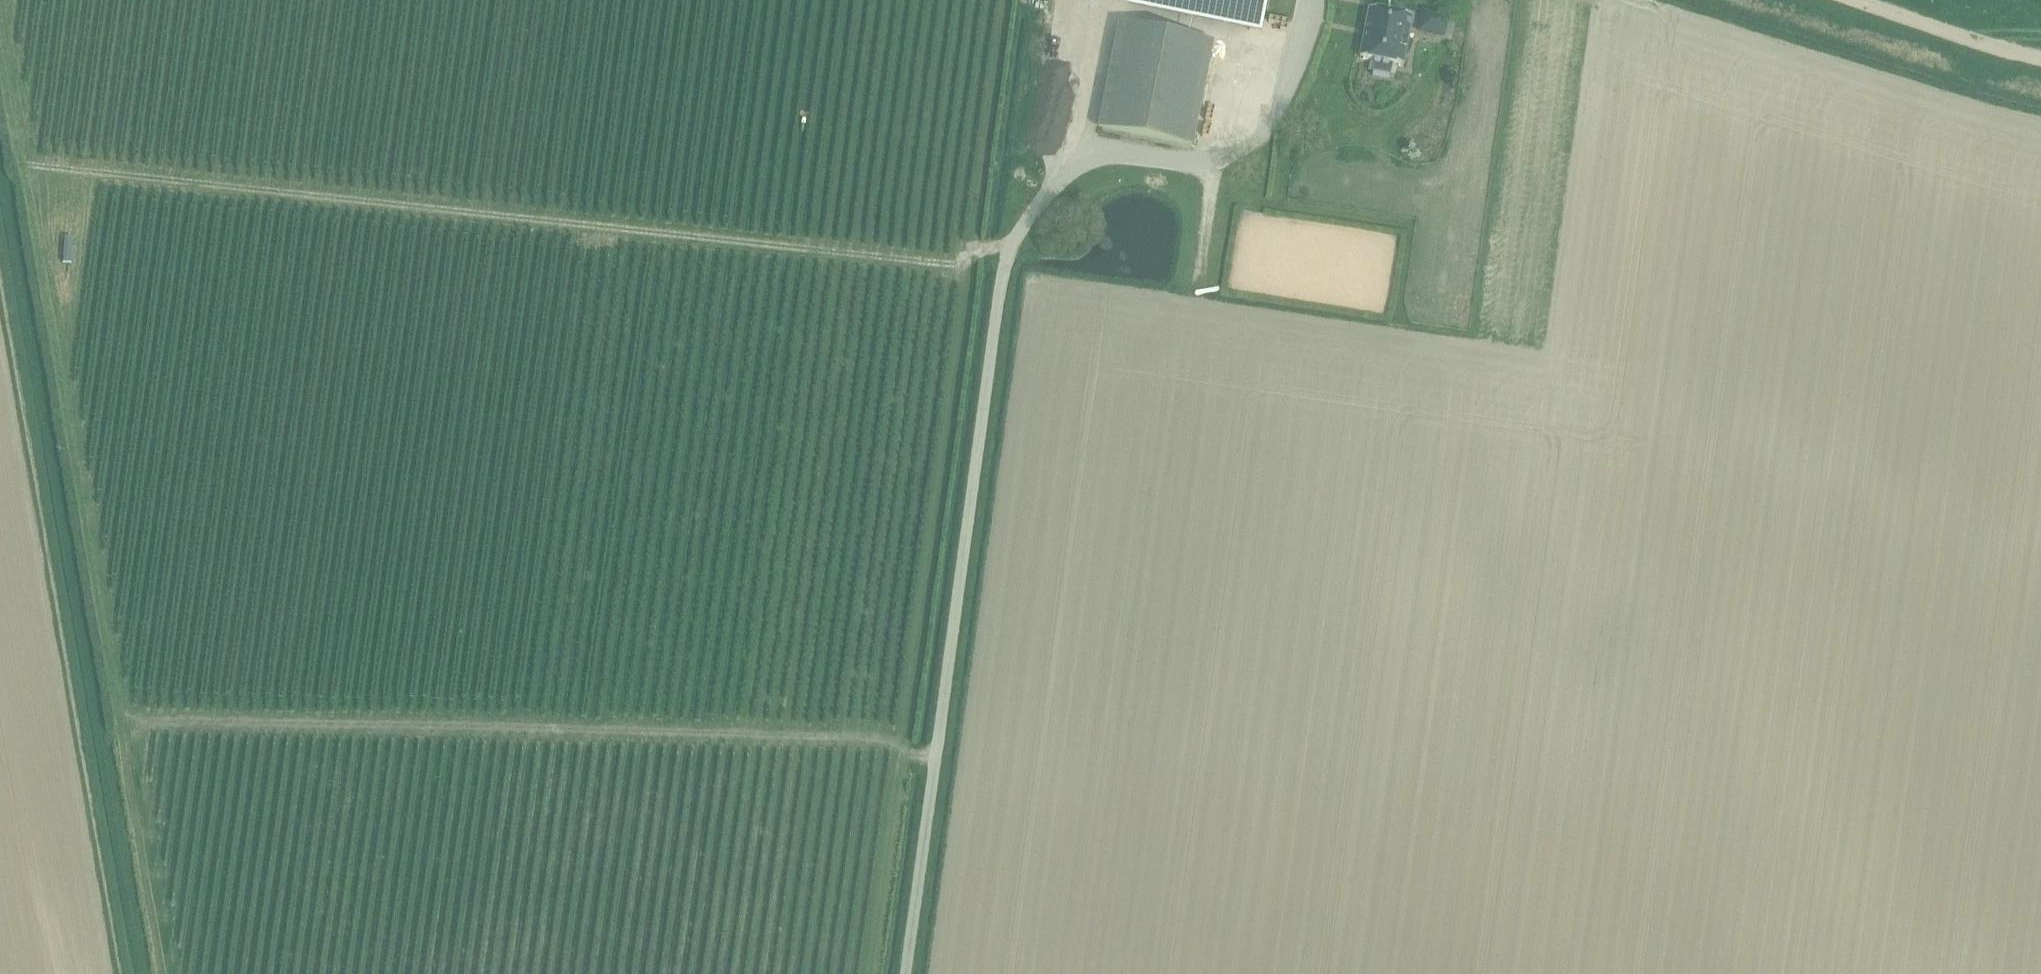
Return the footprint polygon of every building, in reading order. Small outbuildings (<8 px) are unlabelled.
[(1265,20),(1269,0),(1164,0),(1265,20)] [(1412,19),(1389,14),(1370,11),(1360,59),(1374,62),(1372,73),(1391,77),(1392,65),(1403,67),(1412,19)] [(1193,148),(1213,45),(1119,26),(1099,130),(1193,148)]
